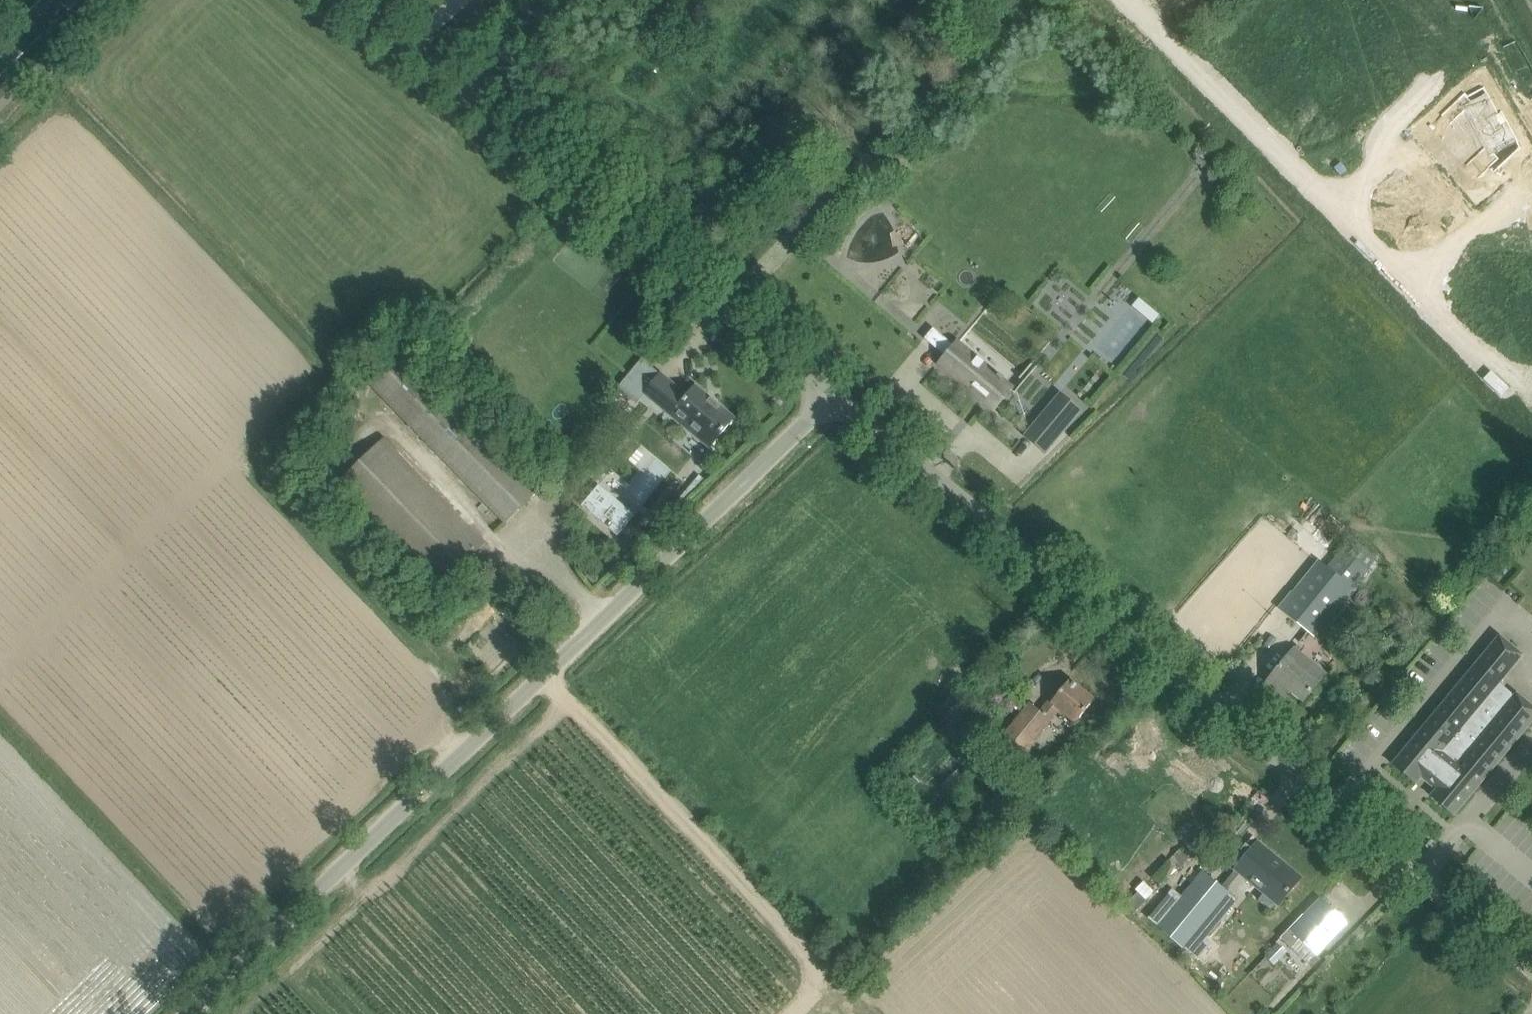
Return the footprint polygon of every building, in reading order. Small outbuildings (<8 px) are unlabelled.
[(1464,93),(1441,114),(1450,124),(1464,110),(1484,147),(1475,156),(1467,164),(1479,178),(1489,169),(1493,173),(1520,147),(1517,142),(1517,141),(1501,111),(1496,113),(1489,101),(1491,100),(1486,92),(1483,87),(1467,96),(1464,93)] [(958,342),(939,364),(993,410),(1012,388),(958,342)] [(399,350),(367,381),(505,522),(537,492),(399,350)] [(641,359),(618,387),(633,399),(657,371),(641,359)] [(661,373),(648,389),(644,394),(683,426),(687,423),(712,444),(734,418),(696,386),(688,395),(661,373)] [(1060,392),(1024,436),(1045,454),(1082,410),(1060,392)] [(383,437),(335,485),(437,589),(485,542),(383,437)] [(699,474),(678,501),(682,505),(706,482),(699,474)] [(599,486),(582,507),(617,536),(634,516),(599,486)] [(1314,636),(1367,570),(1341,550),(1301,601),(1293,595),(1280,610),(1314,636)] [(1405,749),(1392,764),(1416,784),(1421,777),(1436,790),(1430,796),(1454,815),(1531,722),(1531,705),(1515,691),(1513,694),(1500,684),(1524,655),(1500,634),(1405,749)] [(1325,674),(1294,648),(1271,676),(1302,702),(1325,674)] [(1030,703),(1017,718),(999,741),(1020,757),(1060,708),(1076,722),(1094,700),(1069,680),(1059,692),(1057,690),(1040,711),(1030,703)] [(1279,904),(1301,878),(1282,863),(1280,865),(1256,846),(1258,844),(1257,843),(1236,869),(1279,904)] [(1173,857),(1182,865),(1189,857),(1180,850),(1173,857)] [(1172,890),(1149,919),(1159,927),(1158,928),(1196,956),(1204,945),(1202,944),(1238,901),(1228,893),(1203,873),(1190,888),(1187,893),(1182,899),(1172,890)] [(1303,914),(1280,938),(1291,948),(1300,939),(1316,954),(1346,923),(1322,899),(1305,917),(1303,914)] [(1206,975),(1214,982),(1218,978),(1220,979),(1225,975),(1226,969),(1222,964),(1216,963),(1211,967),(1211,972),(1210,971),(1206,975)]
